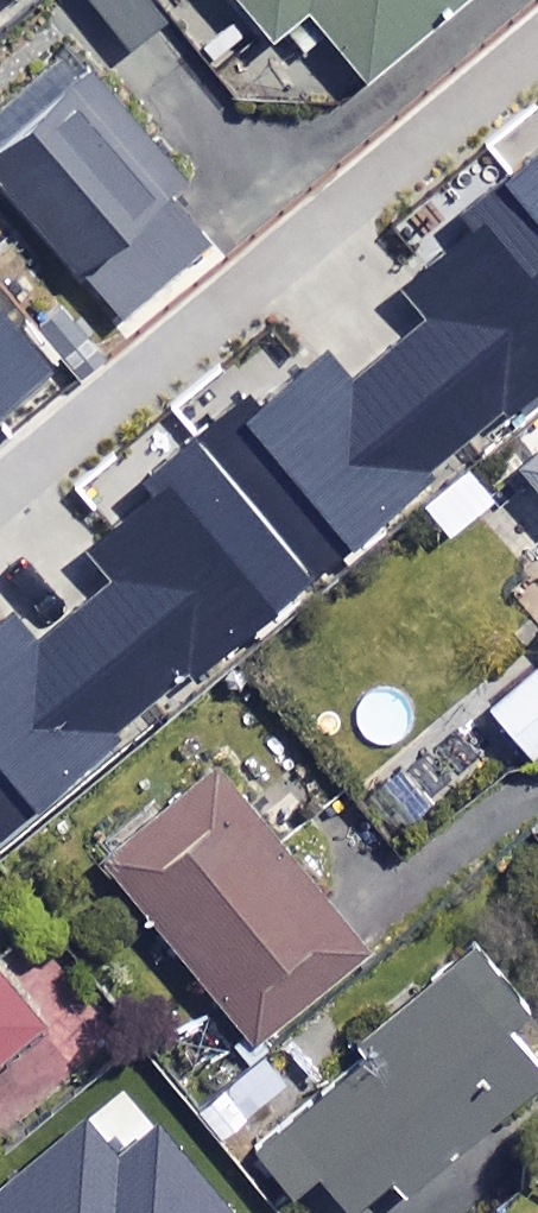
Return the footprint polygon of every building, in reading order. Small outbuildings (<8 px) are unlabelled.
[(151,0),(89,0),(130,52),(168,22),(151,0)] [(274,46),(310,16),(365,83),(468,0),(236,0),(274,46)] [(123,320),(212,245),(173,198),(188,185),(72,48),(0,108),(0,175),(123,320)] [(537,227),(537,154),(502,183),(537,227)] [(466,443),(504,413),(508,419),(537,396),(537,227),(502,183),(461,215),(475,232),(402,290),(427,321),(391,349),(466,443)] [(58,373),(0,304),(0,422),(58,373)] [(196,439),(313,580),(437,479),(431,472),(466,443),(391,349),(353,380),(329,351),(260,408),(250,395),(196,439)] [(313,580),(196,439),(111,509),(122,522),(86,553),(111,581),(74,610),(152,703),(188,673),(194,681),(313,580)] [(521,475),(537,495),(537,460),(521,475)] [(74,610),(38,639),(18,615),(0,629),(0,841),(124,738),(118,731),(152,703),(74,610)] [(493,709),(537,764),(537,672),(493,709)] [(368,962),(224,774),(112,860),(256,1048),(368,962)] [(60,951),(43,964),(32,949),(2,973),(0,970),(0,1132),(125,1034),(60,951)] [(537,1097),(537,1060),(462,969),(368,1048),(378,1060),(268,1152),(300,1191),(320,1174),(353,1212),(384,1212),(491,1124),(497,1132),(537,1097)] [(158,1124),(119,1156),(87,1118),(0,1190),(0,1212),(232,1212),(158,1124)]
